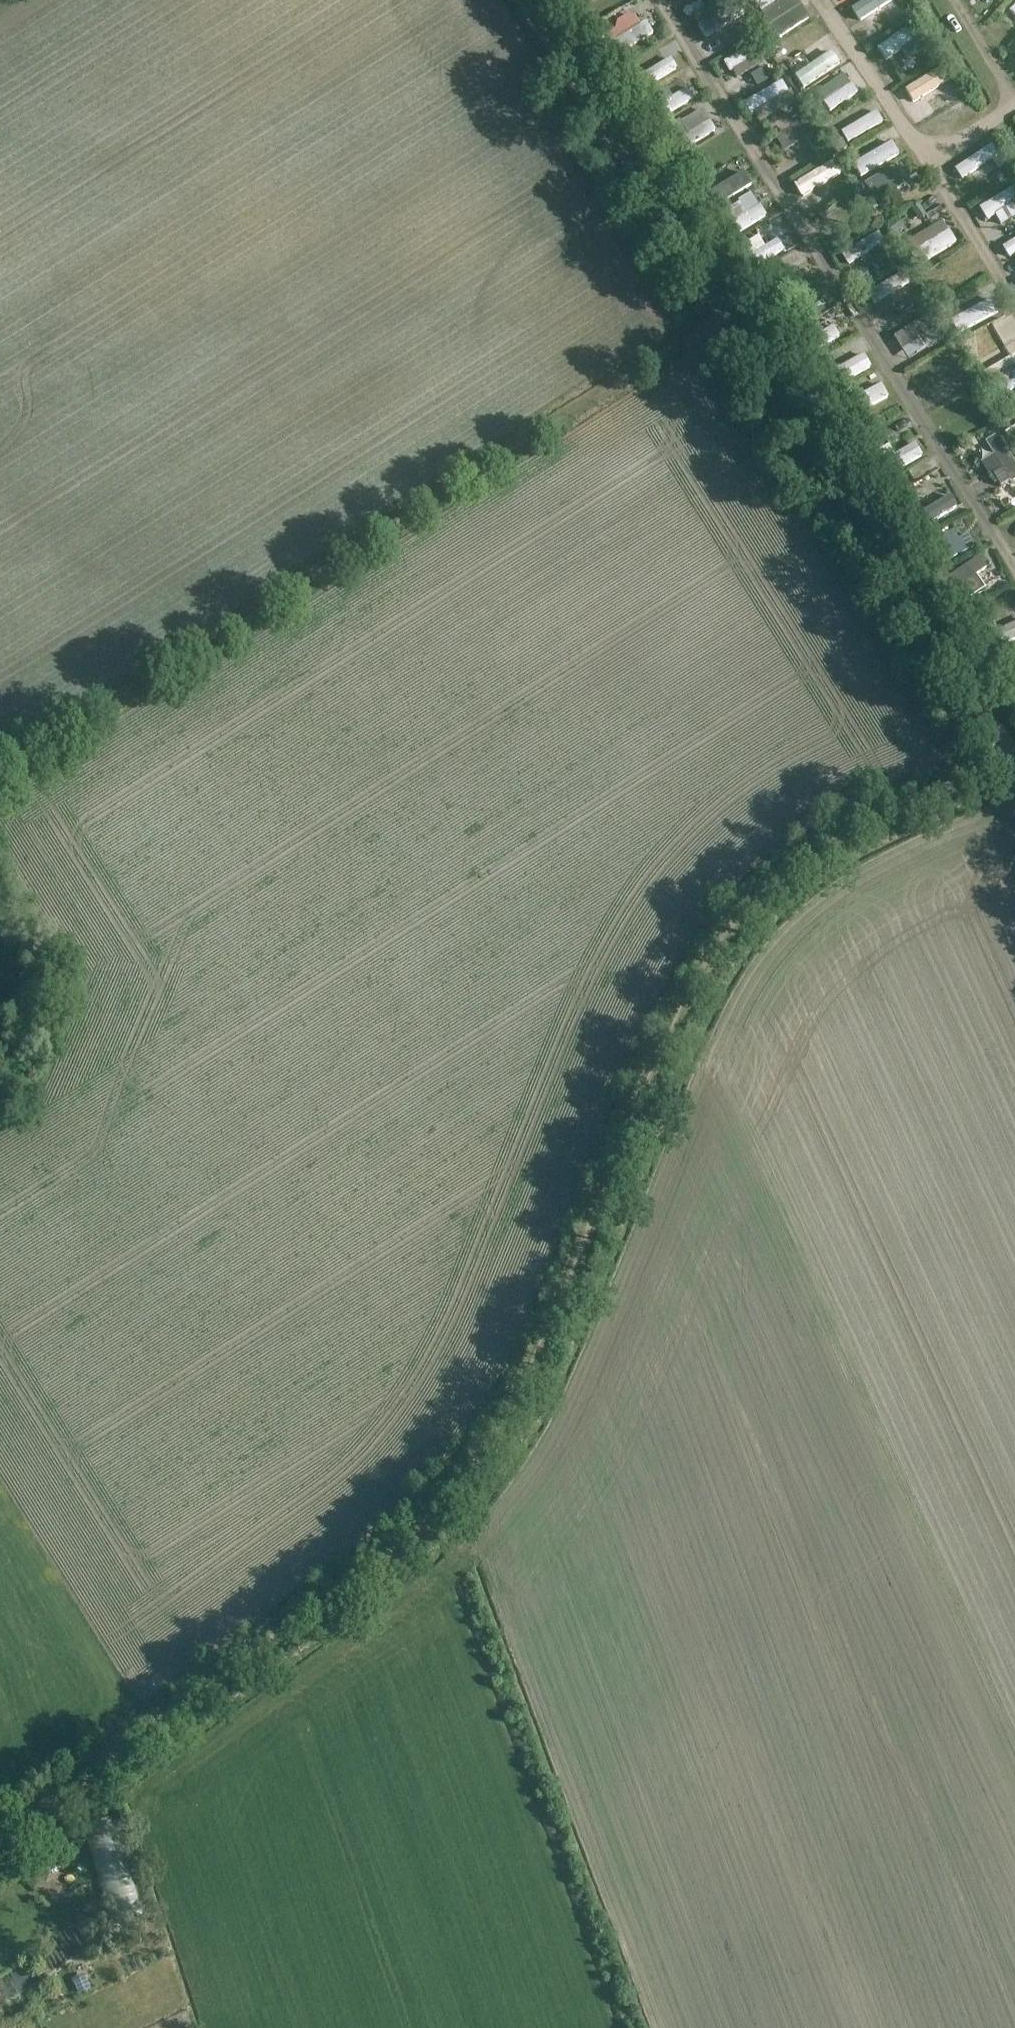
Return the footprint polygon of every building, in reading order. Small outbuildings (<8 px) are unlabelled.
[(720,13),(727,27),(755,12),(748,0),(743,0),(720,13)] [(881,14),(902,0),(873,0),(872,1),(881,14)] [(927,21),(895,43),(903,54),(934,31),(927,21)] [(742,54),(748,66),(782,47),(775,35),(742,54)] [(676,57),(684,68),(694,61),(686,50),(676,57)] [(925,79),(934,94),(970,72),(960,57),(925,79)] [(769,109),(811,89),(804,74),(762,94),(769,109)] [(706,80),(687,93),(694,104),(714,91),(706,80)] [(791,132),(801,151),(791,157),(797,167),(835,147),(826,131),(831,129),(823,115),(791,132)] [(974,159),(980,171),(1014,153),(1014,137),(974,159)] [(882,155),(888,165),(917,148),(911,138),(882,155)] [(896,168),(864,186),(875,205),(906,187),(896,168)] [(1014,208),(1014,190),(1001,199),(1009,211),(1014,208)] [(764,218),(784,212),(777,191),(758,197),(764,218)] [(795,225),(771,240),(781,257),(805,242),(795,225)] [(871,241),(883,264),(896,257),(889,245),(905,237),(899,226),(871,241)] [(971,272),(977,282),(989,275),(983,264),(971,272)] [(890,299),(932,279),(926,266),(884,285),(890,299)] [(982,285),(994,312),(1006,307),(994,280),(982,285)] [(925,343),(956,337),(952,315),(921,321),(925,343)] [(933,363),(943,383),(983,363),(973,343),(933,363)] [(970,451),(986,479),(993,475),(1003,493),(1014,486),(1014,426),(970,451)] [(134,1815),(105,1823),(131,1912),(160,1903),(134,1815)]
